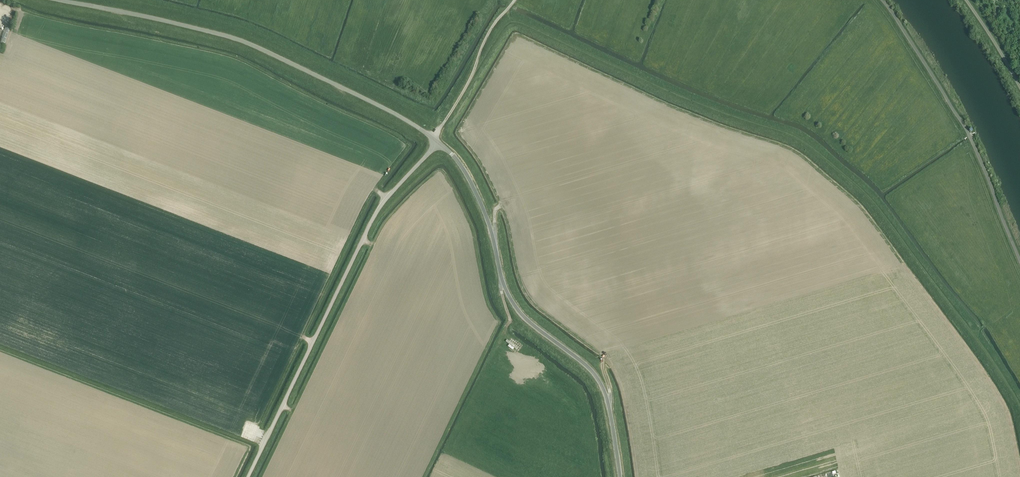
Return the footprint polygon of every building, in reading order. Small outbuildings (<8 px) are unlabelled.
[(516,349),(517,347),(507,340),(506,342),(505,344),(513,350),(514,348),(516,349)]
